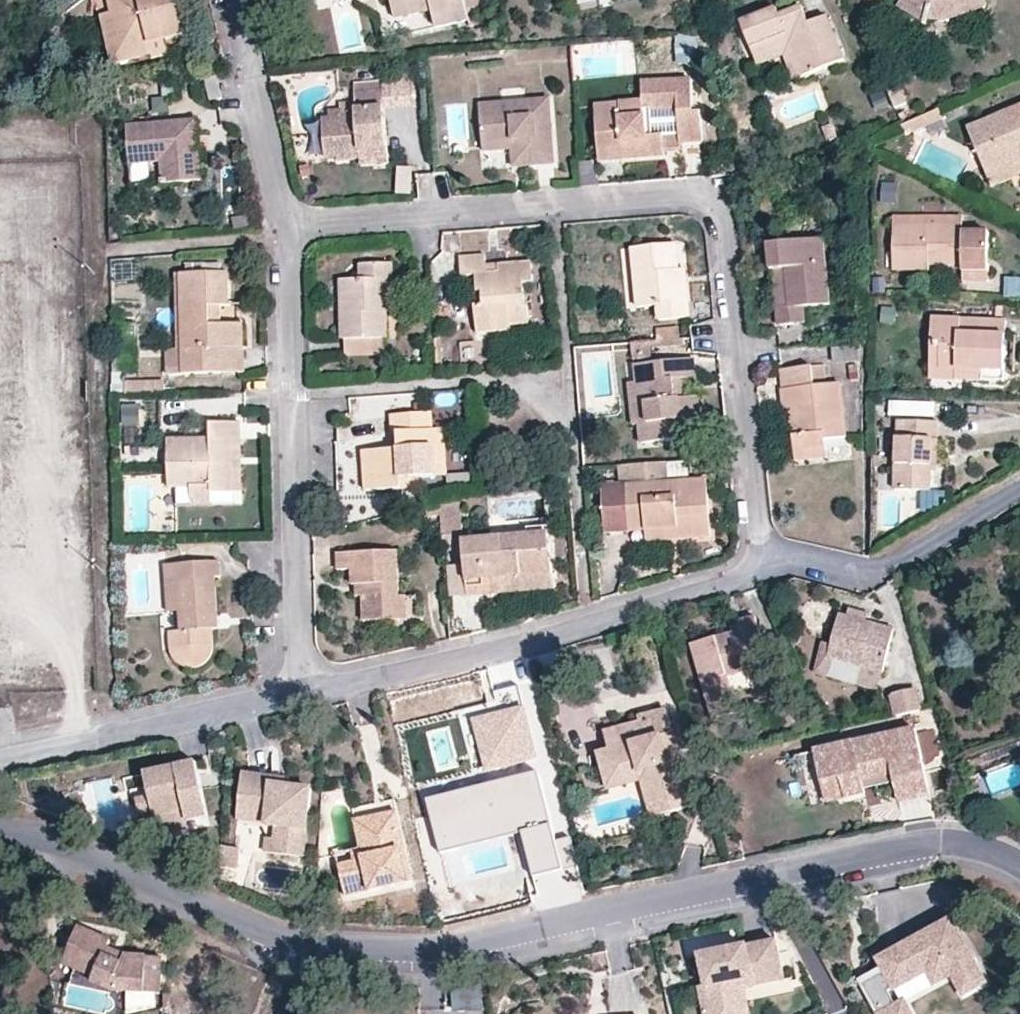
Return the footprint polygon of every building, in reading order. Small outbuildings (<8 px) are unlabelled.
[(166,36),(189,31),(182,0),(114,0),(116,9),(124,46),(166,36)] [(462,0),(388,0),(392,20),(430,14),(435,30),(466,24),(462,0)] [(466,24),(468,30),(483,27),(478,0),(462,0),(466,24)] [(905,6),(934,23),(937,20),(952,20),(952,15),(969,15),(970,9),(986,4),(984,0),(909,0),(905,6)] [(799,42),(812,73),(849,61),(833,19),(819,23),(812,7),(790,16),(785,8),(749,22),(761,55),(799,42)] [(169,52),(166,36),(124,46),(116,9),(106,11),(116,59),(152,52),(153,55),(169,52)] [(802,76),(812,73),(799,42),(761,55),(765,65),(794,55),(802,76)] [(621,110),(597,112),(599,146),(624,144),(625,153),(666,150),(664,129),(655,130),(646,130),(644,106),(654,105),(679,103),(684,137),(705,135),(704,119),(702,106),(695,106),(692,75),(643,78),(644,96),(620,98),(621,110)] [(221,91),(217,76),(206,79),(209,93),(221,91)] [(382,82),(383,85),(384,112),(414,110),(412,80),(382,82)] [(334,110),(337,152),(338,156),(360,154),(360,159),(388,157),(384,112),(383,85),(355,87),(356,96),(339,97),(339,110),(334,110)] [(899,89),(887,93),(891,103),(894,109),(905,105),(899,89)] [(886,90),(873,95),(878,108),(891,103),(887,93),(886,90)] [(596,101),(597,112),(621,110),(620,98),(596,101)] [(519,141),(521,168),(553,165),(551,126),(549,99),(479,104),(482,144),(519,141)] [(655,130),(654,105),(644,106),(646,130),(655,130)] [(327,152),(337,152),(334,110),(324,111),(327,152)] [(938,112),(902,128),(905,136),(942,123),(938,112)] [(1019,165),(1019,112),(969,134),(987,179),(1019,165)] [(201,175),(196,115),(128,122),(130,158),(157,157),(160,179),(201,175)] [(512,168),(521,168),(519,141),(482,144),(482,153),(511,151),(512,168)] [(600,155),(625,153),(624,144),(599,146),(600,155)] [(987,179),(992,190),(995,191),(1019,181),(1019,165),(987,179)] [(802,235),(800,214),(769,218),(770,238),(768,238),(772,265),(775,264),(781,318),(807,315),(806,302),(832,298),(823,233),(814,233),(802,235)] [(896,217),(896,230),(965,230),(965,217),(896,217)] [(960,262),(960,270),(982,270),(982,239),(965,239),(965,230),(896,230),(896,273),(927,273),(927,262),(960,262)] [(681,299),(678,270),(675,242),(633,246),(639,304),(657,303),(659,319),(688,316),(687,298),(681,299)] [(485,271),(485,264),(484,253),(459,255),(461,277),(475,276),(476,291),(481,291),(482,305),(474,305),(476,332),(509,329),(508,324),(527,323),(525,304),(523,305),(521,280),(532,279),(530,260),(497,263),(497,270),(485,271)] [(345,339),(383,338),(385,338),(384,311),(383,279),(390,279),(389,262),(359,263),(359,278),(341,279),(342,339),(345,339)] [(497,263),(485,264),(485,271),(497,270),(497,263)] [(185,346),(187,371),(223,369),(222,345),(245,344),(244,320),(221,321),(210,321),(210,305),(220,304),(229,302),(229,291),(228,268),(181,272),(185,346)] [(684,269),(678,270),(681,299),(687,298),(684,269)] [(982,270),(960,270),(960,280),(982,280),(982,270)] [(221,321),(220,304),(210,305),(210,321),(221,321)] [(984,371),(1004,371),(1006,321),(931,319),(930,347),(942,347),(941,368),(957,368),(957,381),(984,382),(984,371)] [(658,328),(659,349),(681,348),(680,327),(658,328)] [(383,355),(383,338),(345,339),(346,356),(383,355)] [(246,368),(245,344),(222,345),(223,369),(246,368)] [(174,372),(187,371),(185,346),(174,347),(174,372)] [(928,380),(957,381),(957,368),(941,368),(942,347),(930,347),(928,380)] [(650,418),(641,418),(643,435),(702,430),(699,390),(684,391),(677,392),(674,373),(683,373),(696,372),(695,354),(637,358),(639,377),(641,396),(649,396),(650,418)] [(783,409),(789,409),(796,408),(800,452),(824,450),(823,441),(845,438),(840,383),(826,385),(824,365),(781,369),(783,389),(781,389),(783,409)] [(1004,383),(1004,371),(984,371),(984,382),(1004,383)] [(684,391),(683,373),(674,373),(677,392),(684,391)] [(636,419),(641,418),(650,418),(649,396),(641,396),(639,377),(632,378),(636,419)] [(132,381),(133,393),(171,391),(170,379),(132,381)] [(888,418),(939,419),(940,403),(889,402),(888,418)] [(124,423),(139,422),(138,405),(123,407),(124,423)] [(437,471),(435,424),(434,406),(392,408),(394,428),(398,428),(399,442),(365,445),(367,485),(402,483),(403,474),(437,471)] [(825,460),(824,450),(800,452),(796,408),(789,409),(794,463),(825,460)] [(212,484),(213,490),(237,489),(234,437),(243,437),(243,418),(212,420),(212,435),(171,436),(172,484),(194,486),(212,484)] [(897,422),(895,492),(931,493),(934,424),(897,422)] [(445,423),(435,424),(437,471),(447,470),(445,423)] [(243,488),(243,437),(234,437),(237,489),(243,488)] [(622,464),(623,487),(667,484),(665,461),(622,464)] [(623,487),(603,488),(606,535),(648,532),(679,530),(679,540),(712,538),(709,482),(667,484),(623,487)] [(213,500),(213,490),(212,484),(194,486),(194,502),(213,500)] [(441,498),(444,524),(464,522),(462,493),(441,498)] [(531,522),(532,534),(533,539),(553,538),(552,521),(531,522)] [(679,530),(648,532),(649,542),(679,540),(679,530)] [(533,539),(532,534),(467,539),(471,589),(511,586),(510,571),(556,567),(553,538),(533,539)] [(366,579),(366,590),(367,616),(384,615),(383,608),(402,607),(402,589),(400,547),(340,547),(340,564),(355,565),(355,579),(360,579),(366,579)] [(179,562),(184,612),(183,628),(172,630),(173,651),(177,657),(183,662),(189,663),(195,665),(201,663),(207,659),(211,654),(213,648),(214,627),(220,625),(217,574),(223,573),(223,559),(179,562)] [(169,614),(184,612),(179,562),(166,563),(169,614)] [(557,583),(556,567),(510,571),(511,586),(557,583)] [(409,591),(402,589),(402,607),(383,608),(384,615),(409,615),(409,591)] [(828,657),(881,671),(892,625),(839,613),(828,657)] [(736,716),(726,679),(766,668),(753,620),(735,625),(738,635),(692,647),(712,722),(736,716)] [(881,671),(828,657),(824,675),(877,688),(881,671)] [(896,718),(920,713),(915,691),(895,695),(892,700),(896,718)] [(523,704),(470,718),(484,770),(536,756),(523,704)] [(610,751),(606,753),(613,778),(644,769),(650,790),(661,787),(664,798),(667,810),(690,803),(687,792),(665,712),(639,719),(641,725),(606,734),(610,751)] [(931,792),(914,728),(814,754),(822,784),(841,779),(846,798),(865,793),(865,790),(862,780),(874,777),(877,787),(895,782),(899,801),(931,792)] [(613,778),(606,753),(597,755),(607,790),(640,781),(646,803),(664,798),(661,787),(650,790),(644,769),(613,778)] [(187,824),(207,820),(195,766),(144,777),(149,801),(136,804),(141,824),(154,821),(184,814),(187,824)] [(534,769),(424,798),(438,851),(520,830),(531,875),(560,868),(534,769)] [(271,784),(272,777),(242,773),(238,807),(268,811),(266,822),(266,824),(276,825),(274,839),(273,852),(303,856),(311,789),(285,786),(271,784)] [(286,778),(272,777),(271,784),(285,786),(286,778)] [(874,777),(862,780),(865,790),(877,787),(874,777)] [(841,779),(822,784),(827,803),(846,798),(841,779)] [(237,818),(266,822),(268,811),(238,807),(237,818)] [(189,831),(187,824),(184,814),(154,821),(157,838),(189,831)] [(355,873),(340,876),(345,898),(382,891),(380,884),(389,882),(390,889),(412,884),(397,814),(367,821),(375,857),(353,862),(353,865),(355,873)] [(351,853),(353,862),(375,857),(367,821),(355,823),(361,851),(351,853)] [(265,851),(273,852),(274,839),(267,838),(265,851)] [(239,869),(240,849),(224,848),(223,868),(239,869)] [(338,868),(340,876),(355,873),(353,865),(338,868)] [(382,891),(390,889),(389,882),(380,884),(382,891)] [(952,920),(925,935),(939,962),(967,948),(952,920)] [(114,991),(148,994),(152,958),(129,956),(126,964),(109,956),(112,948),(116,941),(83,927),(67,963),(79,968),(72,983),(93,989),(96,982),(114,991)] [(865,983),(881,1013),(911,1013),(904,1001),(897,1005),(889,990),(929,969),(936,982),(954,973),(964,993),(985,982),(967,948),(939,962),(925,935),(880,958),(887,971),(865,983)] [(702,1013),(738,1013),(732,983),(750,979),(752,988),(783,982),(775,943),(699,958),(704,987),(697,989),(702,1013)] [(129,956),(112,948),(109,956),(126,964),(129,956)] [(168,954),(152,958),(148,994),(165,990),(168,954)] [(818,982),(825,1010),(838,1006),(831,978),(818,982)] [(752,988),(750,979),(732,983),(738,1013),(747,1013),(742,990),(752,988)]
